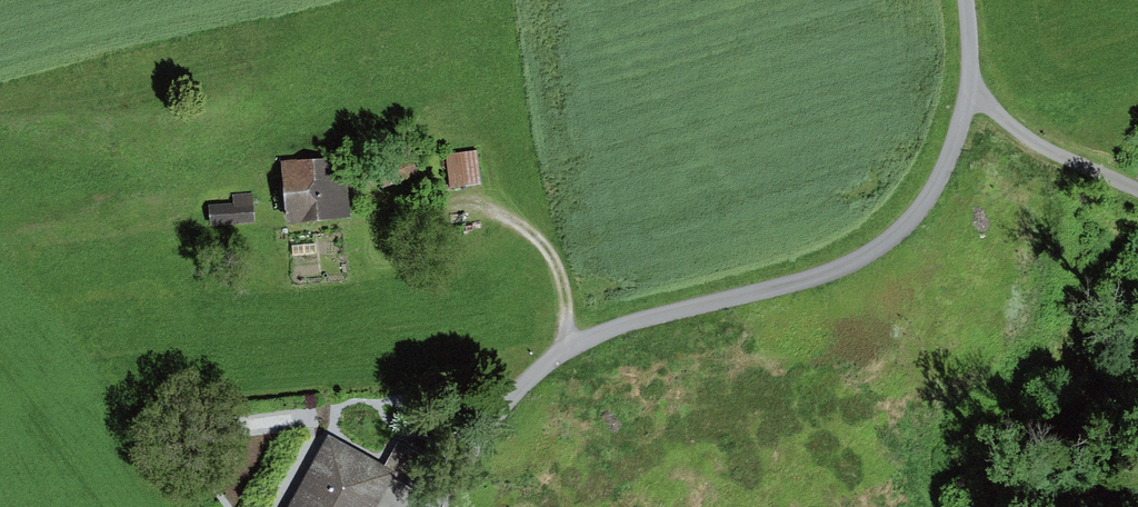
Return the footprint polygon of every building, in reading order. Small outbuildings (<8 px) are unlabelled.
[(477,152),(446,156),(450,190),(481,186),(477,152)] [(344,158),(281,165),(288,229),(350,223),(344,158)] [(416,167),(380,180),(383,190),(420,177),(416,167)] [(254,224),(252,194),(232,195),(233,206),(210,207),(211,226),(254,224)] [(291,415),(248,421),(249,432),(293,427),(291,415)] [(328,438),(291,506),(377,506),(392,480),(394,474),(384,469),(328,438)] [(397,444),(384,469),(394,474),(392,480),(413,491),(429,461),(397,444)]
